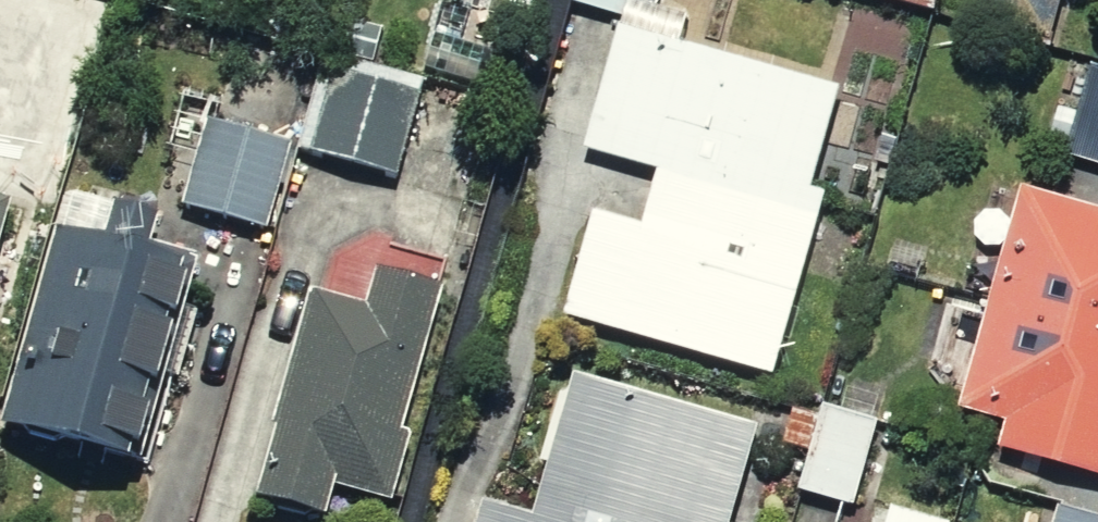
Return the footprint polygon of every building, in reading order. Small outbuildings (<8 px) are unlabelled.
[(632,28),(639,0),(563,0),(560,9),(604,21),(632,28)] [(964,10),(1052,40),(1066,0),(967,0),(964,10)] [(638,164),(802,205),(834,79),(604,21),(572,146),(638,164)] [(326,51),(299,147),(398,174),(425,78),(326,51)] [(1081,57),(1052,152),(1097,166),(1097,63),(1081,57)] [(292,141),(206,117),(182,202),(268,226),(292,141)] [(802,205),(638,164),(624,219),(570,205),(542,313),(760,369),(802,205)] [(934,402),(992,419),(983,450),(1097,484),(1097,206),(1000,178),(934,402)] [(78,191),(65,193),(2,419),(141,457),(198,251),(150,238),(159,206),(118,195),(115,201),(78,191)] [(11,196),(0,193),(0,236),(11,196)] [(366,303),(309,287),(253,492),(327,512),(335,484),(394,501),(414,429),(404,427),(444,281),(377,263),(366,303)] [(748,415),(557,365),(520,505),(463,490),(455,521),(720,521),(748,415)] [(856,423),(777,405),(757,488),(836,507),(856,423)] [(947,509),(884,492),(875,521),(943,521),(947,509)] [(1053,501),(1047,521),(1097,521),(1097,514),(1053,501)]
